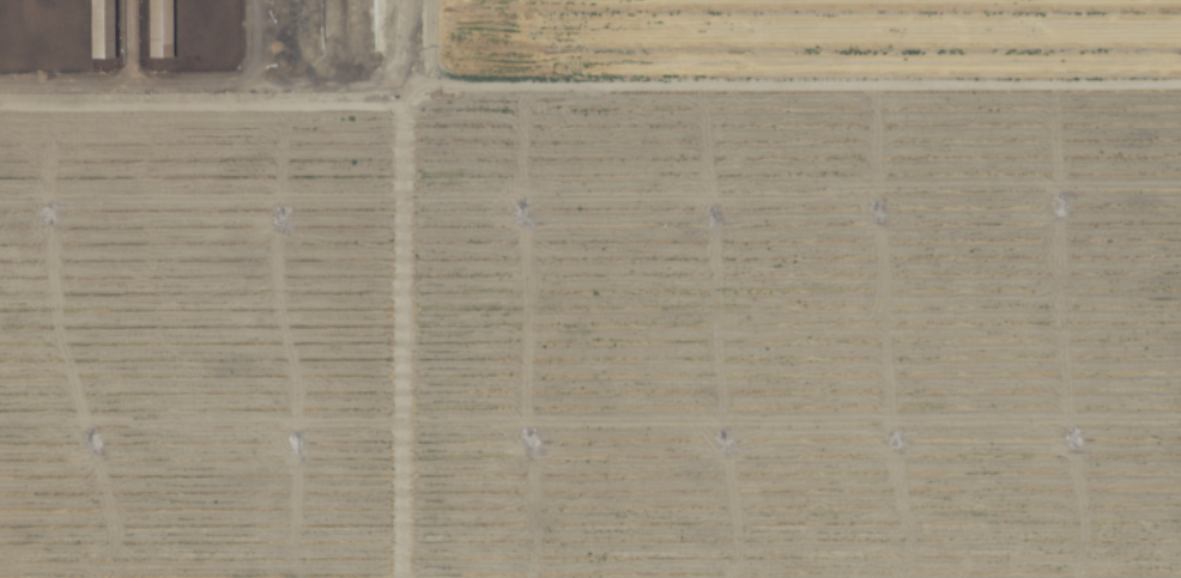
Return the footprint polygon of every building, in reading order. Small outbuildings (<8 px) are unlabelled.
[(113,59),(113,0),(88,0),(88,59),(113,59)] [(147,58),(171,58),(171,0),(147,0),(147,58)]
